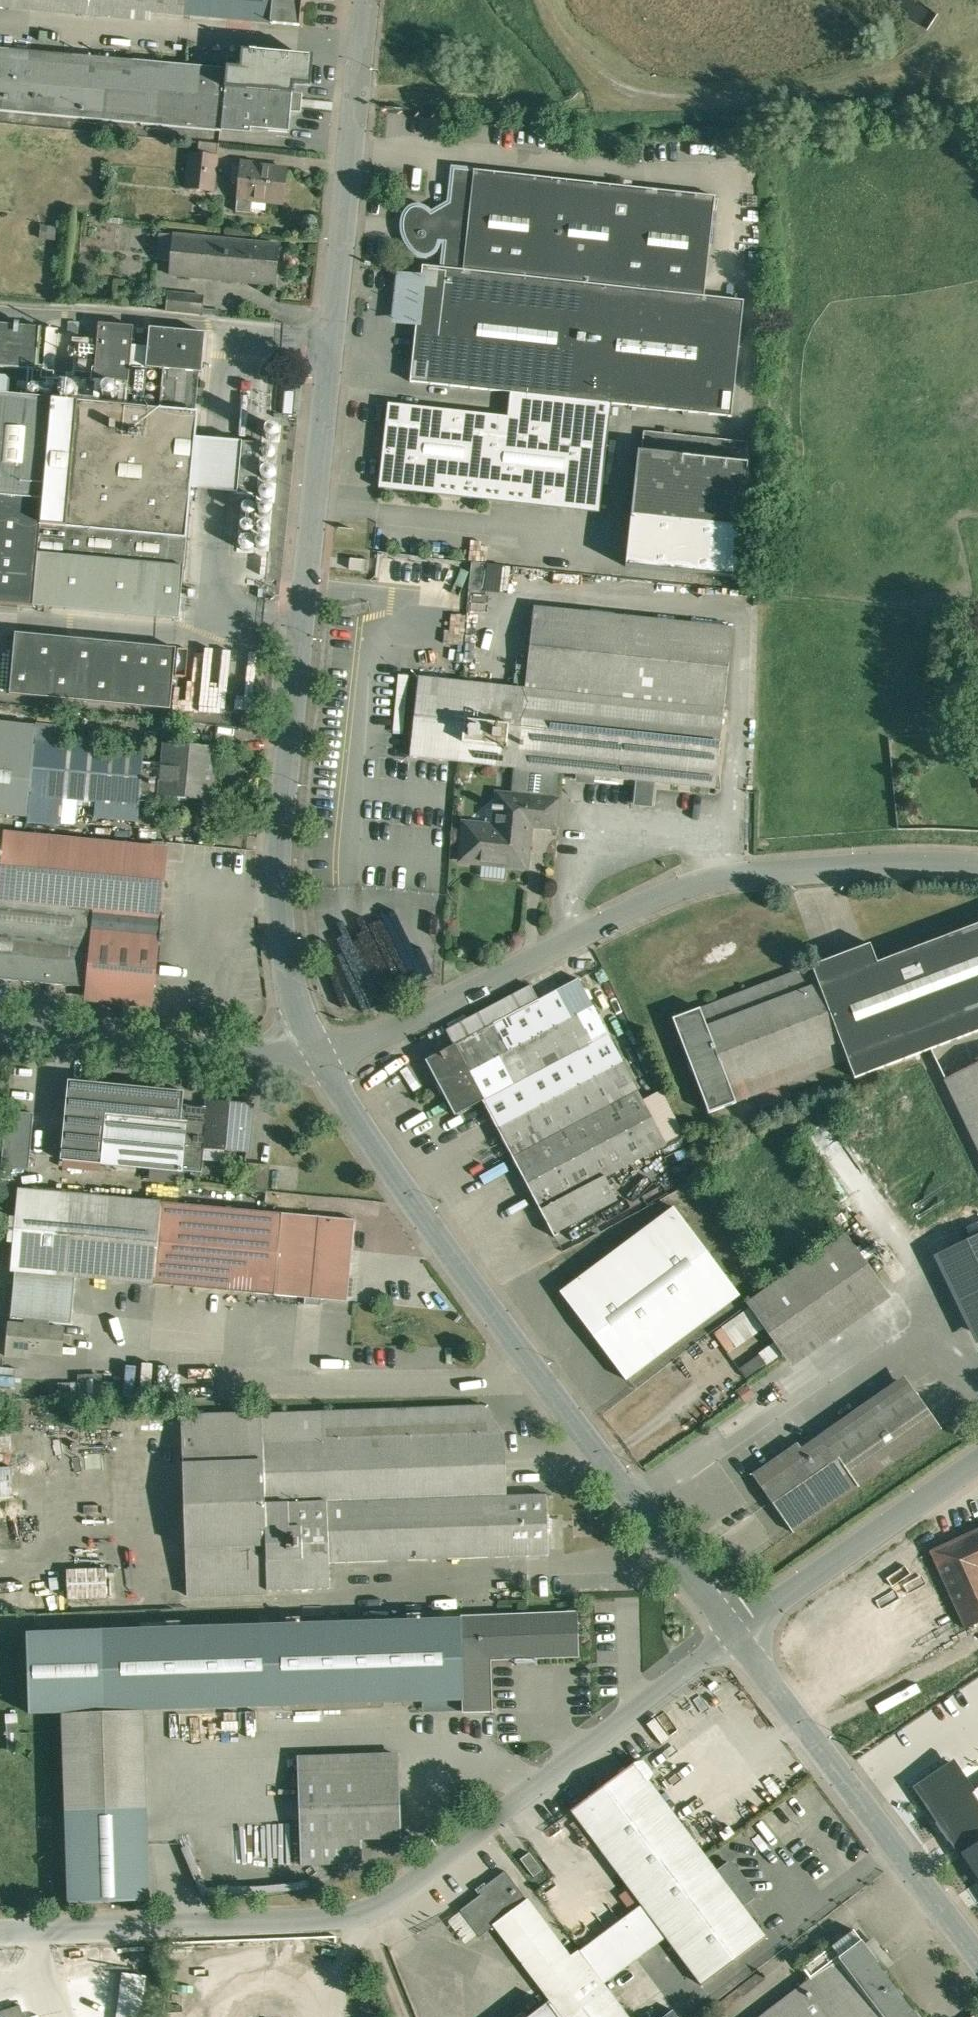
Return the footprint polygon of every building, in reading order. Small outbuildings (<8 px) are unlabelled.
[(271,22),(273,0),(27,0),(271,22)] [(271,22),(300,25),(303,0),(273,0),(271,22)] [(231,54),(230,69),(229,86),(292,91),(294,69),(311,70),(313,43),(247,39),(246,55),(231,54)] [(0,48),(0,109),(224,130),(224,125),(229,86),(230,69),(0,48)] [(292,91),(229,86),(224,125),(270,130),(271,122),(291,124),(292,91)] [(216,155),(189,153),(186,188),(213,191),(216,155)] [(286,168),(255,165),(255,162),(241,161),(238,198),(252,199),(283,202),(286,168)] [(716,196),(474,169),(474,170),(454,168),(450,202),(419,221),(404,219),(403,225),(404,228),(404,231),(405,234),(406,237),(407,239),(409,244),(411,247),(414,249),(416,251),(420,253),(425,255),(428,254),(431,253),(433,252),(435,250),(437,247),(439,244),(439,240),(446,240),(443,267),(705,296),(716,196)] [(252,199),(238,198),(236,212),(251,213),(252,199)] [(208,236),(174,233),(170,273),(204,276),(208,236)] [(280,243),(208,236),(204,276),(276,284),(280,243)] [(443,267),(423,265),(422,276),(410,275),(405,322),(417,323),(411,381),(511,392),(612,403),(732,416),(745,300),(443,267)] [(205,295),(169,292),(167,310),(203,314),(205,295)] [(80,322),(69,321),(68,333),(79,334),(80,322)] [(134,326),(100,323),(95,379),(129,382),(134,326)] [(0,324),(0,366),(37,370),(41,327),(40,327),(39,327),(0,324)] [(206,333),(150,328),(147,365),(147,367),(165,369),(200,372),(203,373),(206,333)] [(94,339),(77,337),(74,371),(91,372),(94,339)] [(148,349),(133,347),(131,363),(132,364),(147,365),(148,349)] [(147,365),(132,364),(128,406),(161,409),(165,369),(147,367),(147,365)] [(200,372),(165,369),(161,409),(196,412),(200,372)] [(508,416),(388,402),(379,487),(600,512),(612,403),(511,392),(508,416)] [(0,395),(0,496),(47,500),(56,409),(57,400),(0,395)] [(57,400),(56,409),(47,500),(44,534),(184,547),(190,483),(195,429),(196,412),(57,400)] [(244,433),(195,429),(190,483),(239,487),(244,433)] [(748,442),(644,431),(641,451),(746,462),(748,442)] [(641,451),(638,450),(626,566),(737,578),(742,527),(749,462),(746,462),(641,451)] [(44,534),(47,500),(0,496),(0,603),(38,607),(44,534)] [(273,502),(244,500),(241,502),(239,533),(271,535),(273,502)] [(44,534),(38,607),(176,620),(181,567),(199,569),(201,548),(184,547),(44,534)] [(239,565),(268,568),(270,552),(241,549),(239,565)] [(364,555),(352,554),(351,569),(363,571),(364,555)] [(488,563),(472,561),(469,589),(485,591),(488,563)] [(733,628),(534,607),(526,688),(419,676),(412,736),(410,756),(451,760),(515,767),(517,767),(557,772),(580,774),(579,780),(593,781),(593,775),(638,780),(636,804),(652,805),(654,782),(716,788),(733,628)] [(176,647),(15,633),(10,694),(171,708),(176,647)] [(263,714),(243,712),(242,724),(262,726),(263,714)] [(0,722),(0,813),(28,816),(30,793),(35,738),(36,726),(0,722)] [(50,746),(35,744),(36,738),(35,738),(30,793),(48,795),(48,794),(60,795),(59,795),(64,747),(52,746),(52,745),(51,745),(50,746)] [(215,748),(167,744),(165,763),(162,796),(163,796),(210,800),(215,748)] [(64,747),(59,795),(60,795),(139,801),(143,761),(143,754),(64,747)] [(165,763),(143,761),(139,801),(163,803),(163,796),(162,796),(165,763)] [(557,772),(517,767),(515,767),(513,795),(499,794),(497,806),(492,806),(492,809),(505,811),(503,827),(465,822),(461,860),(526,867),(531,824),(555,827),(558,800),(555,799),(557,772)] [(6,839),(5,847),(1,847),(1,848),(1,849),(0,850),(0,851),(0,852),(0,896),(95,906),(87,986),(86,1001),(152,1008),(166,854),(6,839)] [(83,986),(87,986),(95,906),(0,896),(0,978),(83,986)] [(877,962),(870,944),(816,965),(852,1059),(851,1060),(857,1077),(977,1031),(977,923),(877,962)] [(816,965),(702,1007),(737,1102),(756,1094),(762,1109),(792,1098),(787,1083),(851,1060),(852,1059),(816,965)] [(578,979),(538,1000),(531,985),(446,1030),(454,1045),(426,1060),(454,1112),(455,1115),(483,1100),(554,1233),(618,1199),(605,1176),(666,1143),(578,979)] [(737,1102),(702,1007),(675,1017),(710,1111),(737,1102)] [(944,1078),(977,1149),(977,1062),(944,1078)] [(185,1091),(69,1080),(62,1160),(102,1163),(107,1112),(182,1119),(183,1104),(185,1091)] [(252,1103),(209,1100),(209,1106),(205,1148),(247,1151),(252,1103)] [(209,1106),(183,1104),(182,1119),(188,1120),(183,1170),(203,1172),(205,1148),(209,1106)] [(182,1119),(107,1112),(102,1163),(183,1171),(183,1170),(188,1120),(182,1119)] [(271,1165),(246,1162),(244,1189),(268,1191),(271,1165)] [(163,1202),(23,1189),(16,1270),(155,1283),(163,1202)] [(283,1213),(163,1202),(155,1283),(275,1294),(283,1213)] [(674,1206),(561,1292),(627,1379),(740,1294),(674,1206)] [(355,1219),(283,1213),(275,1294),(348,1301),(355,1219)] [(847,1233),(748,1303),(782,1352),(881,1283),(847,1233)] [(944,1257),(977,1327),(977,1241),(944,1257)] [(45,1321),(31,1320),(30,1325),(11,1323),(8,1356),(29,1358),(29,1353),(61,1356),(64,1328),(44,1326),(45,1321)] [(834,1430),(800,1454),(795,1445),(754,1474),(794,1532),(943,1428),(914,1387),(840,1439),(834,1430)] [(483,1406),(180,1415),(185,1594),(267,1592),(267,1590),(265,1534),(326,1532),(325,1502),(506,1496),(504,1435),(483,1406)] [(0,1423),(0,1452),(12,1452),(11,1422),(0,1423)] [(0,1467),(0,1496),(14,1496),(12,1466),(0,1467)] [(506,1496),(325,1502),(326,1532),(328,1562),(328,1563),(548,1554),(546,1494),(506,1496)] [(931,1551),(966,1628),(977,1622),(977,1529),(931,1551)] [(326,1532),(265,1534),(267,1590),(329,1588),(328,1563),(328,1562),(326,1532)] [(107,1568),(68,1569),(69,1598),(108,1597),(107,1568)] [(141,1628),(28,1632),(30,1713),(63,1712),(66,1814),(147,1811),(144,1709),(463,1699),(465,1699),(462,1618),(422,1619),(422,1613),(408,1614),(408,1620),(301,1623),(301,1617),(287,1617),(287,1624),(182,1627),(181,1621),(141,1622),(141,1628)] [(576,1614),(462,1618),(465,1699),(463,1699),(464,1710),(490,1709),(489,1656),(517,1655),(518,1661),(535,1660),(534,1655),(577,1654),(576,1614)] [(636,1761),(572,1809),(643,1904),(707,1856),(650,1780),(653,1775),(642,1760),(636,1761)] [(400,1772),(299,1775),(302,1865),(363,1862),(363,1838),(402,1837),(400,1772)] [(971,1792),(959,1800),(958,1804),(954,1806),(951,1806),(942,1812),(941,1817),(956,1840),(956,1844),(961,1852),(965,1852),(977,1843),(977,1803),(971,1792)] [(147,1811),(66,1814),(69,1903),(150,1900),(147,1811)] [(965,1852),(977,1872),(977,1843),(965,1852)] [(543,1870),(530,1853),(521,1860),(534,1877),(543,1870)] [(718,1871),(707,1856),(643,1904),(667,1936),(703,1984),(767,1936),(743,1905),(718,1871)] [(755,1892),(733,1863),(729,1863),(718,1871),(743,1905),(754,1896),(755,1892)] [(506,1870),(487,1885),(485,1883),(477,1889),(481,1895),(461,1910),(481,1936),(496,1925),(496,1924),(495,1923),(528,1899),(506,1870)] [(528,1899),(495,1923),(496,1924),(496,1925),(565,2016),(631,2016),(605,1982),(581,1950),(580,1949),(571,1956),(528,1899)] [(643,1904),(581,1950),(605,1982),(667,1936),(643,1904)] [(838,1958),(861,1940),(853,1929),(803,1968),(811,1979),(760,2016),(883,2016),(838,1958)] [(861,1940),(838,1958),(883,2016),(919,2016),(861,1940)] [(121,1970),(115,2016),(142,2016),(147,1974),(121,1970)] [(528,2016),(565,2016),(551,1999),(528,2016)] [(663,2016),(680,2016),(674,2009),(663,2016)]
